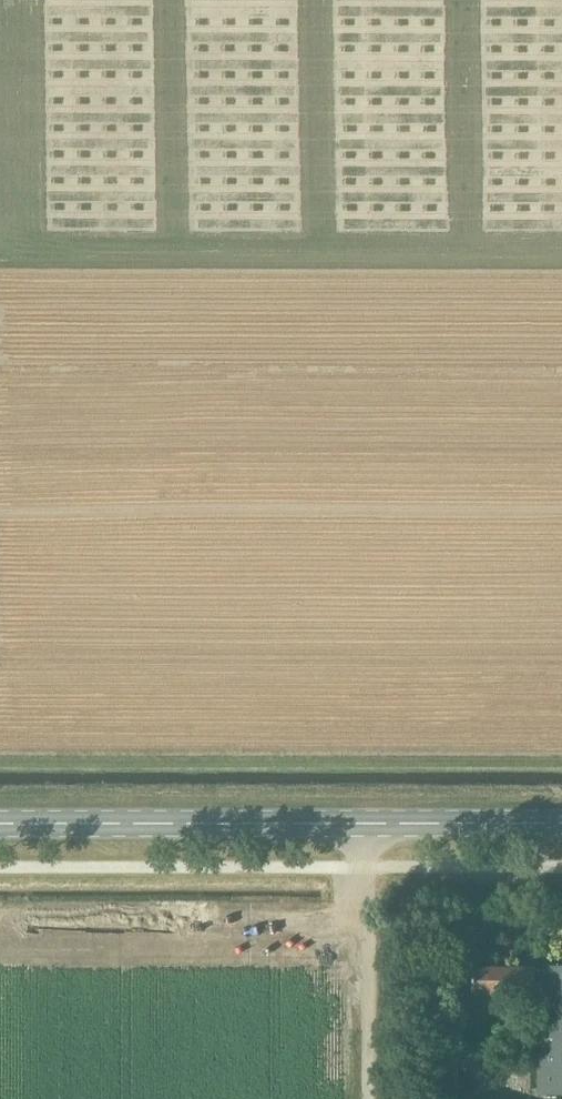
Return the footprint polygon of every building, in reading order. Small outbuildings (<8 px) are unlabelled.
[(537,968),(537,969),(517,969),(471,969),(471,995),(517,995),(517,993),(537,993),(538,1094),(561,1094),(561,968),(537,968)]
